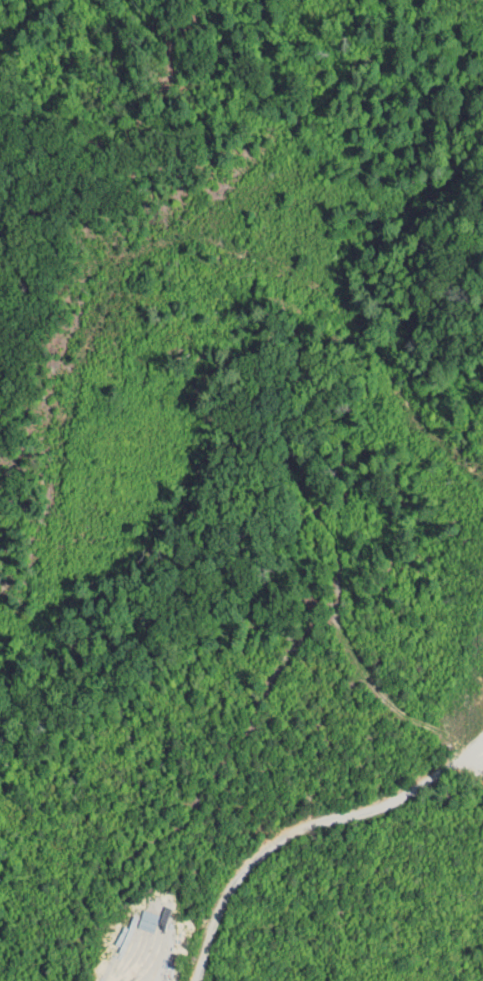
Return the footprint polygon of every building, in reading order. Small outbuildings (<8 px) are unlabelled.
[(126,924),(142,927),(146,908),(129,904),(126,924)]
